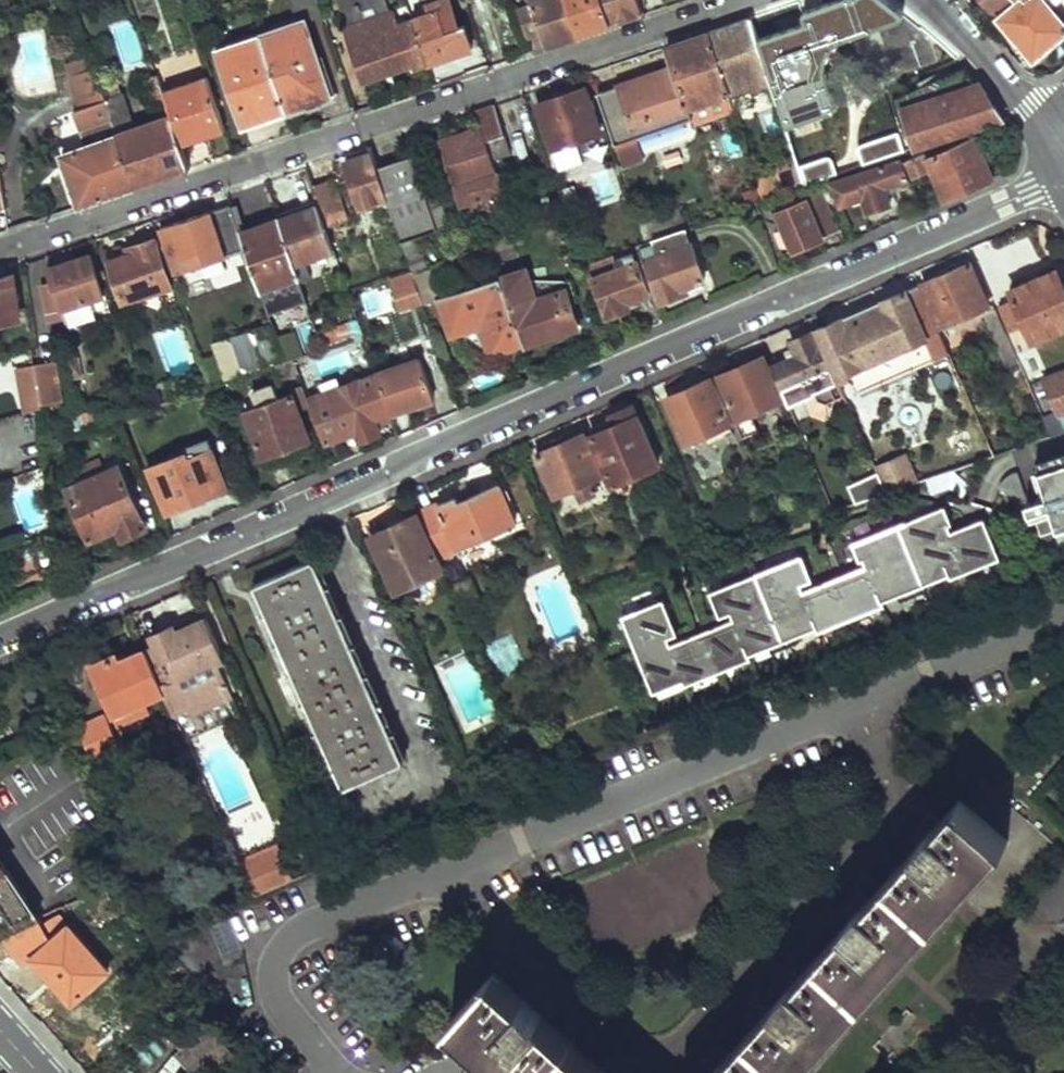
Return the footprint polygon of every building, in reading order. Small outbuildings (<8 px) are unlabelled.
[(316,0),(286,0),(293,20),(258,33),(287,111),(313,102),(311,96),(328,90),(303,19),(321,12),(316,0)] [(383,0),(350,0),(336,5),(344,29),(340,30),(359,81),(411,64),(413,68),(427,63),(411,18),(395,23),(392,12),(388,14),(383,0)] [(447,0),(438,0),(427,4),(429,12),(411,18),(427,63),(470,48),(461,24),(455,26),(447,0)] [(545,45),(577,34),(564,0),(530,0),(531,5),(545,45)] [(600,0),(564,0),(577,34),(608,23),(600,0)] [(636,0),(600,0),(608,23),(640,12),(636,0)] [(993,17),(995,15),(1014,0),(981,0),(993,17)] [(995,15),(1001,22),(1029,59),(1063,31),(1063,21),(1050,2),(1053,0),(1014,0),(995,15)] [(515,11),(524,37),(540,32),(531,5),(515,11)] [(977,81),(964,66),(895,93),(908,130),(826,158),(818,135),(813,137),(805,113),(813,110),(827,104),(821,88),(836,82),(831,66),(813,72),(818,88),(801,95),(774,9),(751,17),(772,82),(802,171),(805,183),(1002,116),(992,100),(987,93),(983,88),(977,81)] [(772,82),(751,17),(708,31),(724,79),(748,71),(754,89),(772,82)] [(125,68),(145,61),(130,20),(110,27),(125,68)] [(724,79),(708,31),(668,45),(674,64),(688,105),(728,91),(724,79)] [(287,111),(258,33),(212,49),(241,126),(287,111)] [(906,55),(889,60),(895,79),(937,66),(934,54),(932,44),(905,52),(906,55)] [(688,105),(674,64),(597,91),(610,128),(624,124),(628,132),(653,123),(656,129),(678,121),(680,126),(693,122),(688,105)] [(79,204),(136,184),(99,81),(94,67),(68,77),(80,109),(72,112),(84,147),(61,155),(79,204)] [(161,91),(152,69),(137,74),(147,101),(162,96),(161,91)] [(224,130),(204,75),(161,91),(162,96),(170,115),(180,146),(224,130)] [(180,146),(170,115),(132,129),(125,112),(129,110),(122,92),(120,93),(114,76),(99,81),(136,184),(188,167),(180,146)] [(600,129),(585,86),(537,103),(551,146),(560,168),(583,160),(575,138),(600,129)] [(510,152),(494,104),(476,110),(480,125),(439,139),(462,204),(479,198),(486,214),(508,205),(492,159),(510,152)] [(818,135),(822,134),(813,110),(805,113),(813,137),(818,135)] [(618,162),(640,160),(638,135),(615,137),(618,162)] [(993,177),(975,138),(926,157),(924,153),(908,159),(913,171),(932,164),(947,198),(993,177)] [(388,198),(377,166),(372,151),(345,160),(359,207),(388,198)] [(412,154),(377,166),(388,198),(403,242),(450,225),(436,184),(424,189),(412,154)] [(900,156),(833,180),(841,203),(866,194),(871,209),(893,201),(885,179),(906,172),(900,156)] [(805,183),(802,171),(760,185),(764,197),(805,183)] [(333,180),(312,188),(318,205),(324,221),(345,213),(333,180)] [(838,227),(823,185),(771,202),(786,245),(838,227)] [(324,221),(318,205),(280,218),(295,261),(333,248),(324,221)] [(241,232),(232,206),(163,230),(177,270),(246,248),(241,232)] [(688,226),(683,217),(674,220),(671,212),(639,223),(646,242),(687,226),(688,226)] [(295,261),(280,218),(241,232),(246,248),(260,286),(299,272),(295,261)] [(707,281),(687,226),(646,242),(637,245),(643,261),(647,260),(660,301),(684,293),(682,289),(707,281)] [(176,291),(156,238),(134,246),(137,253),(111,263),(126,303),(169,288),(171,293),(176,291)] [(651,293),(635,246),(585,265),(589,278),(595,276),(609,313),(632,306),(629,300),(651,293)] [(37,277),(49,313),(104,295),(90,253),(49,267),(51,273),(37,277)] [(989,304),(970,262),(924,282),(942,324),(989,304)] [(440,299),(429,268),(414,275),(423,302),(424,305),(440,299)] [(525,269),(502,277),(525,345),(576,326),(561,289),(535,298),(525,269)] [(1058,269),(1012,289),(1015,298),(1000,304),(1011,330),(1026,324),(1032,338),(1063,324),(1063,283),(1058,269)] [(23,323),(14,275),(0,280),(0,329),(23,323)] [(423,302),(414,275),(390,283),(399,311),(423,302)] [(525,345),(502,277),(440,299),(453,337),(481,326),(492,357),(525,345)] [(950,353),(920,284),(884,300),(887,305),(849,321),(846,317),(816,329),(816,330),(840,382),(855,375),(853,369),(901,350),(904,355),(909,353),(915,368),(950,353)] [(169,288),(126,303),(128,308),(171,293),(169,288)] [(273,323),(243,334),(234,311),(210,319),(229,376),(285,357),(273,323)] [(1007,365),(1019,360),(998,313),(987,318),(996,339),(998,339),(1000,344),(998,344),(1007,365)] [(840,382),(816,330),(813,330),(792,339),(798,354),(775,364),(784,387),(782,388),(790,406),(813,397),(817,406),(845,394),(840,382)] [(855,375),(862,390),(915,368),(909,353),(904,355),(901,350),(853,369),(855,375)] [(316,357),(320,374),(351,367),(348,351),(316,357)] [(783,399),(763,355),(721,375),(739,419),(783,399)] [(47,402),(68,398),(61,358),(39,363),(47,402)] [(301,371),(296,358),(286,361),(278,364),(282,378),(301,371)] [(435,396),(421,358),(378,373),(392,412),(435,396)] [(17,388),(10,364),(0,367),(0,393),(17,388)] [(392,412),(378,373),(342,385),(338,371),(323,377),(327,390),(312,396),(329,443),(356,433),(358,442),(387,432),(384,422),(394,419),(392,412)] [(1045,379),(1061,415),(1045,420),(1052,437),(1063,433),(1063,372),(1045,379)] [(731,421),(713,378),(669,398),(687,441),(705,433),(726,424),(731,421)] [(308,403),(303,386),(292,390),(293,396),(279,399),(274,386),(256,392),(261,406),(248,410),(264,453),(311,436),(300,405),(308,403)] [(658,463),(632,406),(613,414),(618,424),(593,436),(613,483),(658,463)] [(743,436),(736,419),(731,421),(726,424),(730,433),(733,440),(743,436)] [(726,424),(705,433),(709,442),(730,433),(726,424)] [(598,476),(581,434),(538,454),(556,495),(598,476)] [(227,485),(210,443),(152,467),(170,509),(227,485)] [(1038,471),(1063,462),(1063,454),(1036,464),(1038,471)] [(906,455),(877,467),(879,472),(887,493),(918,482),(906,455)] [(1038,471),(1047,497),(1026,503),(1032,519),(1039,516),(1045,533),(1058,529),(1060,537),(1063,536),(1063,462),(1038,471)] [(147,527),(121,464),(70,484),(90,535),(118,524),(123,536),(147,527)] [(879,472),(845,486),(853,504),(887,493),(879,472)] [(1018,472),(1004,480),(1026,496),(1018,472)] [(517,526),(499,484),(460,501),(458,495),(421,511),(442,557),(517,526)] [(1001,558),(984,517),(952,531),(944,534),(942,528),(949,525),(953,523),(945,505),(853,543),(860,561),(864,559),(871,556),(874,562),(867,566),(804,591),(788,598),(786,591),(802,585),(813,580),(803,555),(710,593),(721,618),(732,614),(748,607),(751,613),(734,620),(672,645),(667,647),(664,641),(669,639),(679,635),(664,601),(623,618),(655,695),(685,683),(686,687),(753,660),(751,655),(771,648),(773,654),(801,643),(798,636),(817,628),(819,632),(885,605),(884,601),(899,595),(902,601),(928,590),(925,584),(950,574),(951,578),(987,563),(1001,558)] [(443,572),(418,513),(395,522),(400,532),(374,544),(394,593),(443,572)] [(949,525),(942,528),(944,534),(952,531),(949,525)] [(867,566),(874,562),(871,556),(864,559),(867,566)] [(404,762),(315,558),(256,585),(345,789),(404,762)] [(802,585),(786,591),(788,598),(804,591),(802,585)] [(734,620),(751,613),(748,607),(732,614),(734,620)] [(149,648),(166,685),(177,680),(192,714),(234,695),(219,662),(225,660),(207,618),(177,632),(175,627),(153,636),(156,645),(149,648)] [(172,702),(148,648),(122,659),(120,654),(92,666),(117,725),(139,716),(144,727),(154,722),(150,711),(172,702)] [(121,753),(106,716),(80,727),(96,765),(121,753)] [(144,727),(139,716),(117,725),(122,736),(144,727)] [(149,739),(144,727),(122,736),(127,749),(149,739)] [(806,1070),(867,1003),(1011,842),(963,797),(715,1072),(803,1072),(806,1070)] [(38,919),(0,862),(0,938),(38,919)] [(109,971),(62,917),(50,918),(24,943),(64,987),(75,1001),(109,971)] [(220,957),(235,954),(229,929),(214,933),(220,957)] [(496,969),(452,1017),(514,1072),(611,1072),(496,969)] [(212,1023),(185,1046),(208,1072),(223,1072),(242,1057),(212,1023)]
